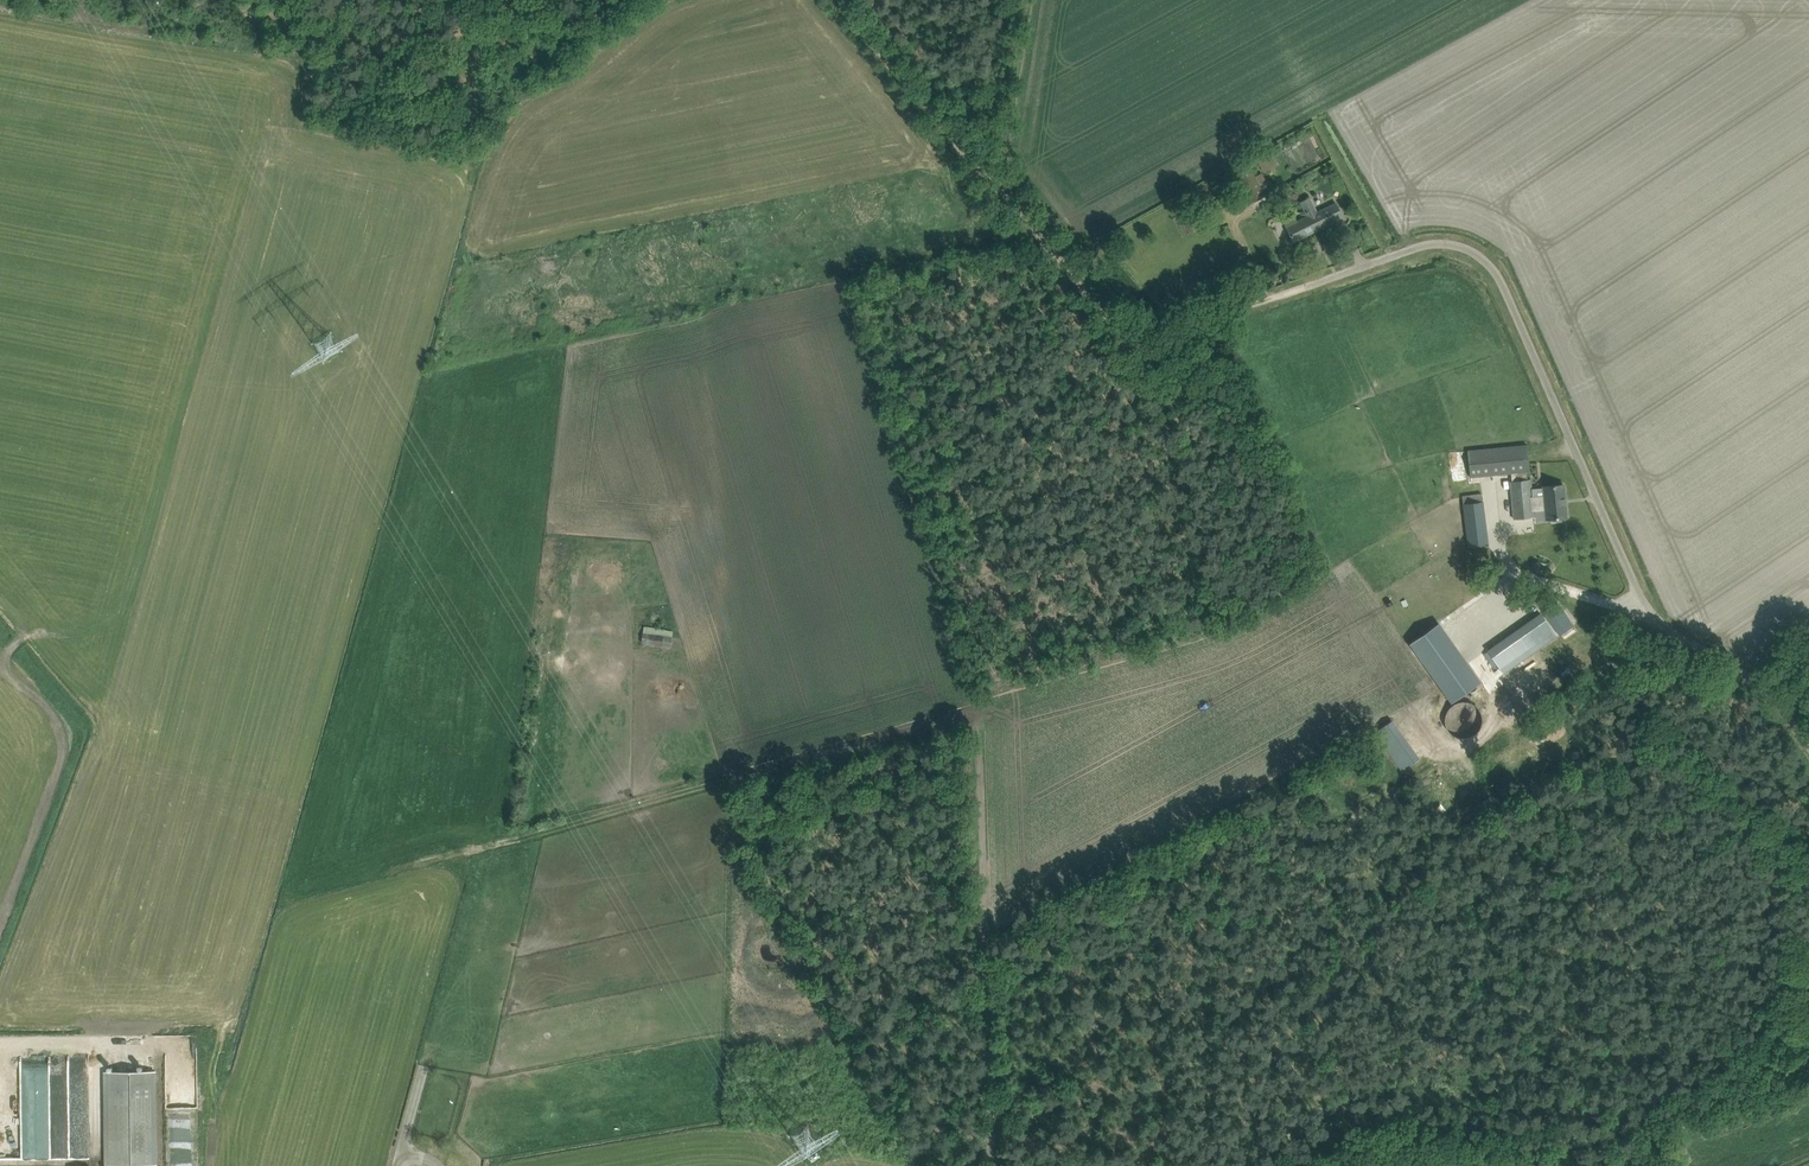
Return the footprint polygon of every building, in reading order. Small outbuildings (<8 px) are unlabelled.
[(1258,161),(1264,172),(1278,165),(1272,153),(1258,161)] [(1298,221),(1295,216),(1284,221),(1294,241),(1343,216),(1336,202),(1317,212),(1310,197),(1301,202),(1308,216),(1298,221)] [(1543,483),(1545,495),(1533,496),(1531,479),(1527,479),(1526,472),(1530,471),(1526,442),(1468,448),(1470,477),(1511,473),(1512,481),(1510,481),(1514,520),(1535,517),(1534,511),(1546,510),(1546,516),(1552,516),(1553,518),(1561,518),(1561,515),(1567,515),(1564,482),(1543,483)] [(1469,547),(1489,545),(1482,493),(1463,496),(1469,547)] [(1556,600),(1554,601),(1543,611),(1559,634),(1573,624),(1556,600)] [(1488,652),(1499,668),(1500,669),(1554,632),(1540,612),(1487,650),(1488,652)] [(1410,645),(1452,703),(1482,682),(1440,624),(1439,622),(1409,644),(1410,645)] [(643,633),(642,643),(663,645),(664,635),(643,633)] [(1378,731),(1401,771),(1418,761),(1394,721),(1378,731)] [(155,1165),(158,1165),(157,1071),(104,1071),(104,1164),(109,1164),(109,1165),(155,1165)] [(89,1141),(88,1082),(69,1082),(70,1142),(89,1141)]
